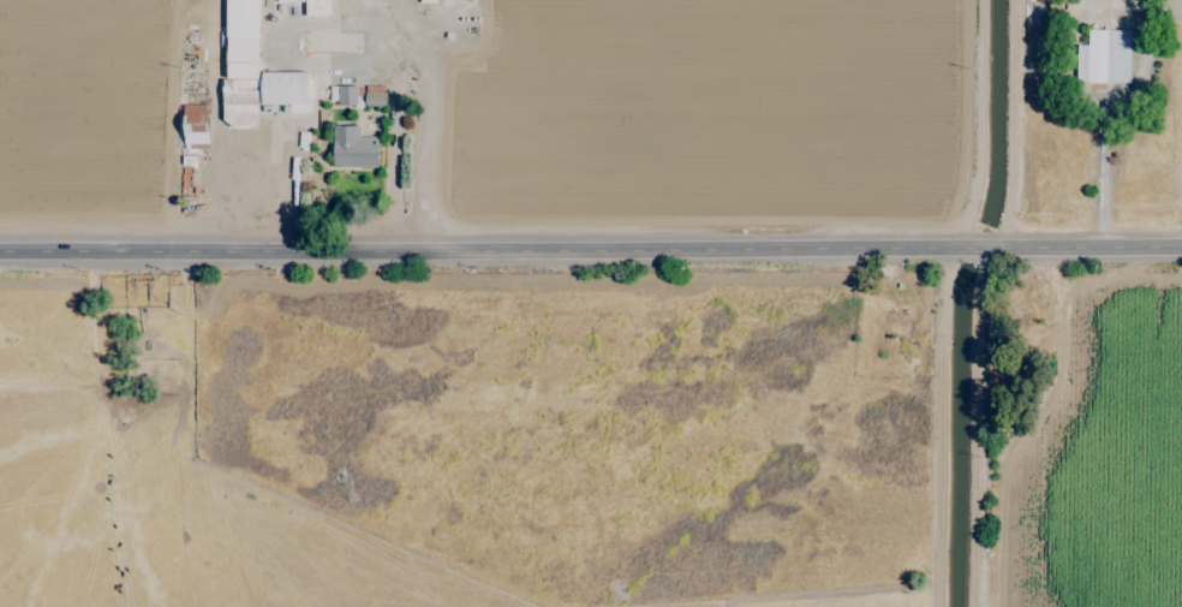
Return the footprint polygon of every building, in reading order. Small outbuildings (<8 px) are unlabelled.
[(224,125),(257,125),(257,105),(289,105),(289,113),(308,113),(308,73),(258,73),(258,0),(224,0),(224,125)] [(305,16),(329,15),(329,0),(305,0),(305,16)] [(1129,84),(1130,31),(1087,30),(1087,46),(1076,46),(1075,82),(1129,84)] [(355,106),(356,87),(336,86),(336,105),(355,106)] [(365,86),(364,106),(384,107),(385,86),(365,86)] [(182,105),(183,150),(208,149),(207,105),(182,105)] [(358,126),(331,127),(332,168),(377,167),(376,136),(359,137),(358,126)]
